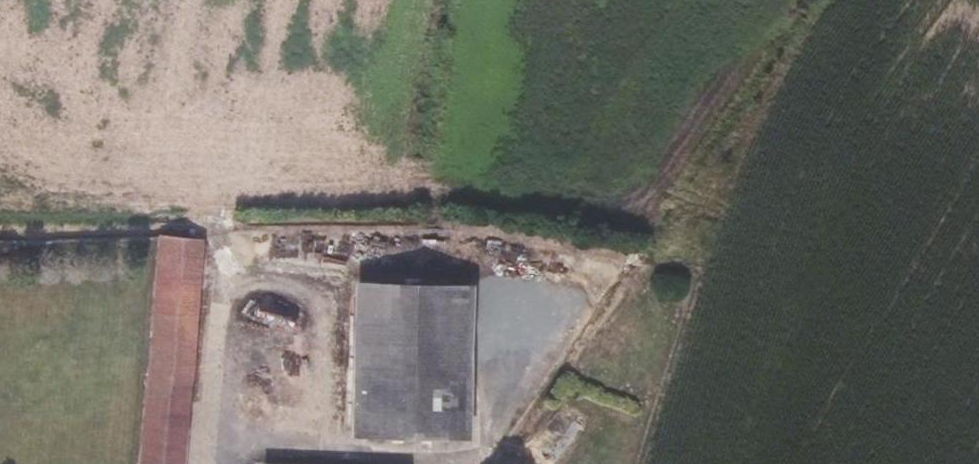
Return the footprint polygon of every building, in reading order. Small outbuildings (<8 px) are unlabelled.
[(204,240),(159,236),(138,463),(184,463),(204,240)] [(351,436),(440,439),(471,439),(475,284),(354,282),(351,436)]
